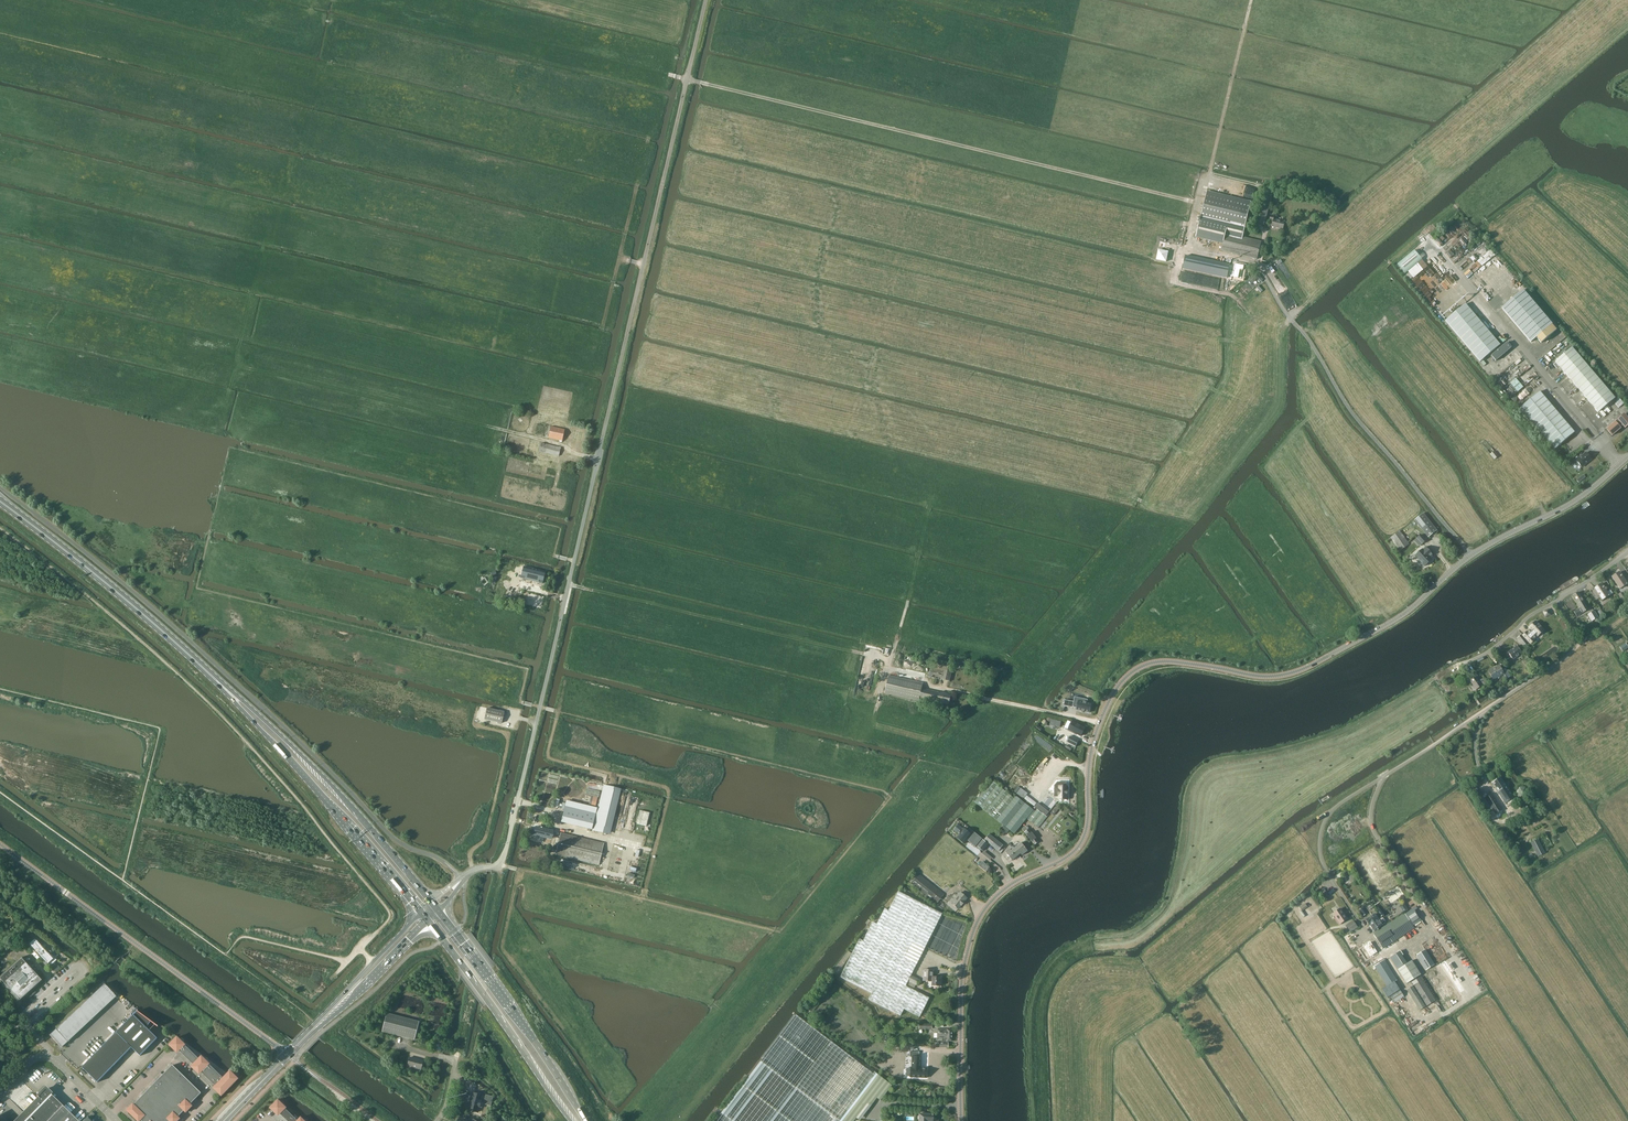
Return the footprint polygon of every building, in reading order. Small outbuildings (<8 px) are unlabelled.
[(1200,220),(1196,237),(1223,243),(1226,233),(1242,237),(1244,229),(1251,202),(1207,192),(1206,193),(1203,208),(1202,211),(1200,219),(1200,220)] [(1277,216),(1275,216),(1271,215),(1269,222),(1272,223),(1271,227),(1283,229),(1285,222),(1276,220),(1277,216)] [(1257,259),(1261,241),(1242,237),(1226,233),(1223,243),(1221,251),(1257,259)] [(1475,261),(1479,266),(1494,257),(1491,251),(1475,261)] [(1198,258),(1196,272),(1213,275),(1216,262),(1198,258)] [(1408,277),(1413,272),(1401,259),(1396,263),(1408,277)] [(1263,280),(1257,273),(1249,281),(1252,284),(1257,279),(1260,282),(1263,280)] [(1552,324),(1523,290),(1502,308),(1531,342),(1536,337),(1541,343),(1556,330),(1552,324)] [(1500,345),(1466,304),(1445,321),(1480,362),(1500,345)] [(1501,347),(1491,355),(1496,361),(1506,352),(1511,348),(1507,343),(1501,347)] [(1572,347),(1555,362),(1598,412),(1615,398),(1572,347)] [(1520,408),(1554,449),(1575,432),(1540,391),(1520,408)] [(546,413),(559,416),(561,408),(548,405),(546,413)] [(1625,428),(1626,427),(1627,425),(1627,419),(1625,415),(1624,414),(1623,415),(1618,419),(1617,420),(1618,420),(1615,422),(1614,423),(1608,428),(1606,429),(1607,430),(1611,435),(1612,435),(1613,434),(1619,429),(1620,428),(1620,427),(1622,425),(1624,427),(1625,428)] [(550,425),(536,423),(534,433),(548,436),(550,427),(550,425)] [(565,430),(550,427),(548,436),(548,438),(559,440),(558,442),(561,443),(562,441),(565,430)] [(573,438),(581,439),(582,431),(574,429),(573,438)] [(527,452),(537,454),(539,441),(530,439),(527,452)] [(561,448),(540,443),(539,452),(541,452),(550,454),(559,456),(561,448)] [(538,464),(548,466),(550,454),(541,452),(538,464)] [(1591,459),(1589,457),(1586,453),(1576,461),(1580,465),(1582,467),(1591,459)] [(1423,513),(1414,520),(1428,537),(1437,530),(1423,513)] [(1399,531),(1390,538),(1400,550),(1409,544),(1399,531)] [(1422,543),(1426,540),(1421,534),(1417,538),(1422,543)] [(1415,555),(1425,566),(1427,564),(1428,564),(1430,563),(1430,561),(1432,559),(1430,557),(1433,554),(1426,547),(1423,550),(1422,549),(1421,550),(1420,550),(1418,552),(1418,553),(1415,555)] [(523,567),(521,578),(542,583),(545,572),(523,567)] [(1620,589),(1627,584),(1619,572),(1612,577),(1620,589)] [(485,585),(489,581),(485,577),(481,580),(485,585)] [(1607,602),(1607,597),(1612,593),(1610,590),(1607,592),(1601,584),(1590,591),(1601,608),(1604,606),(1603,604),(1607,602)] [(528,592),(525,604),(542,608),(544,595),(528,592)] [(1577,616),(1588,609),(1578,592),(1573,595),(1580,607),(1574,611),(1577,616)] [(1550,608),(1543,610),(1545,616),(1552,614),(1550,608)] [(1593,618),(1596,616),(1594,611),(1591,612),(1588,614),(1590,619),(1591,618),(1592,621),(1595,620),(1593,618)] [(1526,632),(1523,635),(1530,644),(1534,640),(1532,638),(1535,634),(1537,636),(1544,630),(1535,621),(1529,627),(1531,630),(1527,633),(1526,632)] [(1525,648),(1529,644),(1522,635),(1517,638),(1525,648)] [(1627,648),(1627,647),(1625,643),(1620,647),(1623,652),(1627,648)] [(1513,659),(1522,653),(1517,646),(1508,652),(1513,659)] [(929,677),(950,681),(953,668),(932,663),(929,677)] [(1504,674),(1506,679),(1510,676),(1506,668),(1502,670),(1499,666),(1493,669),(1488,671),(1493,679),(1498,676),(1498,677),(1504,674)] [(922,688),(923,683),(890,675),(885,694),(918,701),(919,699),(940,703),(939,709),(942,709),(943,704),(949,705),(951,695),(940,692),(922,688)] [(1476,689),(1487,682),(1484,677),(1479,681),(1476,676),(1470,680),(1476,689)] [(1074,702),(1073,707),(1077,708),(1077,710),(1082,711),(1084,711),(1084,712),(1084,711),(1090,712),(1091,704),(1087,703),(1088,700),(1075,697),(1074,702)] [(485,721),(502,723),(504,712),(487,709),(485,721)] [(1083,732),(1085,728),(1072,722),(1068,730),(1081,736),(1082,735),(1084,732),(1083,732)] [(1070,736),(1067,743),(1076,747),(1079,740),(1070,736)] [(1505,803),(1514,797),(1501,777),(1492,783),(1505,803)] [(991,780),(974,802),(980,806),(1013,833),(1014,834),(1027,819),(1033,811),(1016,797),(1014,799),(997,785),(991,780)] [(1054,786),(1054,797),(1059,797),(1059,800),(1067,800),(1068,786),(1066,786),(1066,782),(1057,782),(1054,786)] [(593,830),(608,833),(619,790),(603,786),(593,830)] [(1525,787),(1519,787),(1516,793),(1519,799),(1526,799),(1529,792),(1525,787)] [(587,789),(585,794),(598,797),(600,792),(587,789)] [(1492,794),(1481,801),(1486,808),(1490,806),(1495,814),(1502,810),(1492,794)] [(1027,795),(1024,799),(1034,806),(1037,803),(1027,795)] [(591,829),(596,809),(567,802),(562,822),(591,829)] [(1051,813),(1055,815),(1059,808),(1056,806),(1051,813)] [(1038,828),(1047,817),(1037,809),(1028,820),(1033,824),(1038,828)] [(647,825),(650,812),(640,810),(637,823),(647,825)] [(958,824),(954,830),(958,833),(963,828),(958,824)] [(1003,825),(1000,828),(1007,833),(1009,830),(1003,825)] [(1026,826),(1022,829),(1025,833),(1034,845),(1039,841),(1030,829),(1028,830),(1026,826)] [(537,827),(535,836),(549,839),(551,831),(546,829),(546,830),(544,829),(542,828),(541,828),(537,827)] [(964,829),(957,838),(964,844),(968,840),(969,841),(975,847),(982,839),(982,838),(976,834),(975,835),(969,830),(968,831),(964,829)] [(556,855),(562,857),(598,866),(604,844),(561,833),(559,839),(556,855)] [(999,851),(1003,845),(990,834),(985,840),(999,851)] [(1519,843),(1530,862),(1536,858),(1536,857),(1538,856),(1544,853),(1537,840),(1532,843),(1534,848),(1531,850),(1525,840),(1519,843)] [(1026,848),(1027,847),(1023,842),(1015,849),(1019,855),(1021,854),(1022,856),(1028,851),(1026,848)] [(1019,855),(1015,849),(1013,847),(1006,852),(1012,860),(1019,855)] [(991,859),(993,856),(985,850),(983,853),(991,859)] [(918,873),(910,884),(936,904),(944,894),(918,873)] [(1320,893),(1324,899),(1329,896),(1324,890),(1320,893)] [(942,914),(898,892),(889,910),(885,908),(877,924),(873,922),(863,941),(859,939),(840,977),(872,993),(868,999),(900,1015),(903,1009),(919,1017),(929,998),(905,986),(908,981),(917,986),(920,980),(911,975),(922,952),(942,914)] [(960,893),(951,903),(958,909),(966,899),(960,893)] [(1340,924),(1347,919),(1340,909),(1333,913),(1340,924)] [(1405,913),(1373,934),(1383,948),(1414,928),(1405,913)] [(1366,920),(1373,931),(1382,925),(1381,923),(1384,921),(1384,920),(1383,918),(1382,918),(1379,920),(1375,914),(1366,920)] [(1345,926),(1350,933),(1358,927),(1353,921),(1345,926)] [(51,955),(49,952),(47,953),(34,939),(29,944),(47,964),(49,962),(51,964),(52,963),(55,961),(56,960),(53,957),(51,955)] [(1364,946),(1371,956),(1378,951),(1371,941),(1364,946)] [(1416,956),(1425,971),(1435,966),(1426,950),(1416,956)] [(1399,952),(1390,958),(1397,969),(1406,963),(1399,952)] [(2,965),(5,963),(7,966),(9,964),(2,956),(0,958),(0,963),(2,965)] [(42,981),(42,980),(42,979),(23,958),(22,958),(21,958),(20,958),(0,976),(0,982),(18,1001),(18,1002),(19,1002),(20,1002),(20,1001),(42,982),(42,981)] [(1395,981),(1397,980),(1385,960),(1375,966),(1387,986),(1395,981)] [(1412,960),(1398,970),(1407,983),(1421,974),(1412,960)] [(836,975),(842,967),(837,964),(832,972),(836,975)] [(932,977),(933,970),(923,970),(923,981),(931,981),(931,986),(939,986),(940,977),(932,977)] [(1421,976),(1413,982),(1414,985),(1408,989),(1421,1009),(1437,999),(1421,976)] [(1387,986),(1382,989),(1388,998),(1391,996),(1400,990),(1394,981),(1397,980),(1395,981),(1387,986)] [(115,996),(104,983),(95,991),(107,1004),(115,996)] [(1404,997),(1400,990),(1391,996),(1395,1002),(1404,997)] [(107,1004),(95,991),(87,998),(99,1011),(107,1004)] [(99,1011),(87,998),(79,1006),(91,1019),(99,1011)] [(91,1019),(79,1006),(71,1013),(83,1026),(91,1019)] [(151,1022),(158,1027),(137,1011),(82,1068),(97,1083),(131,1048),(140,1056),(157,1038),(146,1028),(151,1022)] [(83,1026),(71,1013),(63,1021),(75,1034),(83,1026)] [(419,1022),(396,1016),(387,1013),(382,1032),(414,1040),(419,1022)] [(867,1103),(871,1106),(877,1098),(880,1101),(892,1085),(874,1072),(873,1073),(830,1041),(795,1015),(715,1120),(853,1120),(867,1103)] [(75,1034),(63,1021),(55,1028),(67,1041),(75,1034)] [(67,1041),(55,1028),(49,1034),(61,1047),(67,1041)] [(952,1041),(952,1029),(937,1029),(937,1039),(945,1039),(945,1043),(935,1043),(935,1048),(948,1048),(948,1043),(947,1043),(947,1041),(952,1041)] [(209,1064),(208,1062),(201,1056),(199,1059),(185,1045),(177,1037),(169,1045),(177,1053),(179,1051),(193,1065),(191,1067),(199,1075),(201,1073),(215,1086),(213,1088),(221,1096),(238,1079),(230,1071),(223,1078),(209,1064)] [(906,1068),(906,1076),(910,1077),(926,1078),(927,1068),(919,1068),(920,1057),(919,1057),(919,1052),(910,1051),(910,1057),(912,1057),(911,1068),(910,1067),(910,1068),(906,1068)] [(421,1070),(423,1061),(410,1057),(407,1066),(421,1070)] [(180,1119),(178,1117),(184,1111),(186,1113),(192,1106),(190,1104),(201,1093),(172,1065),(134,1105),(133,1104),(127,1110),(137,1120),(140,1120),(141,1120),(178,1120),(180,1119)] [(907,1092),(906,1090),(906,1089),(905,1087),(904,1086),(903,1085),(902,1085),(901,1084),(899,1084),(897,1085),(895,1085),(894,1086),(893,1087),(892,1089),(892,1090),(892,1092),(892,1093),(892,1094),(893,1096),(894,1097),(896,1098),(898,1099),(900,1099),(902,1099),(903,1098),(904,1097),(905,1096),(906,1095),(906,1093),(907,1092)] [(923,1092),(923,1091),(923,1090),(922,1088),(921,1087),(920,1086),(919,1085),(917,1085),(916,1085),(915,1085),(913,1085),(912,1086),(911,1087),(910,1088),(909,1089),(908,1090),(908,1092),(908,1093),(909,1095),(909,1096),(910,1097),(911,1098),(913,1099),(915,1100),(917,1100),(918,1099),(919,1099),(921,1098),(922,1096),(922,1095),(923,1094),(923,1092)] [(45,1089),(14,1120),(77,1120),(45,1089)] [(486,1095),(483,1104),(491,1106),(493,1097),(486,1095)] [(470,1098),(466,1114),(477,1117),(478,1112),(480,1113),(482,1106),(480,1106),(481,1101),(470,1098)] [(457,1100),(453,1115),(457,1116),(457,1115),(460,1116),(464,1100),(461,1099),(460,1101),(457,1100)] [(278,1100),(270,1108),(278,1116),(280,1114),(287,1120),(304,1120),(300,1118),(297,1120),(285,1109),(286,1108),(278,1100)]
